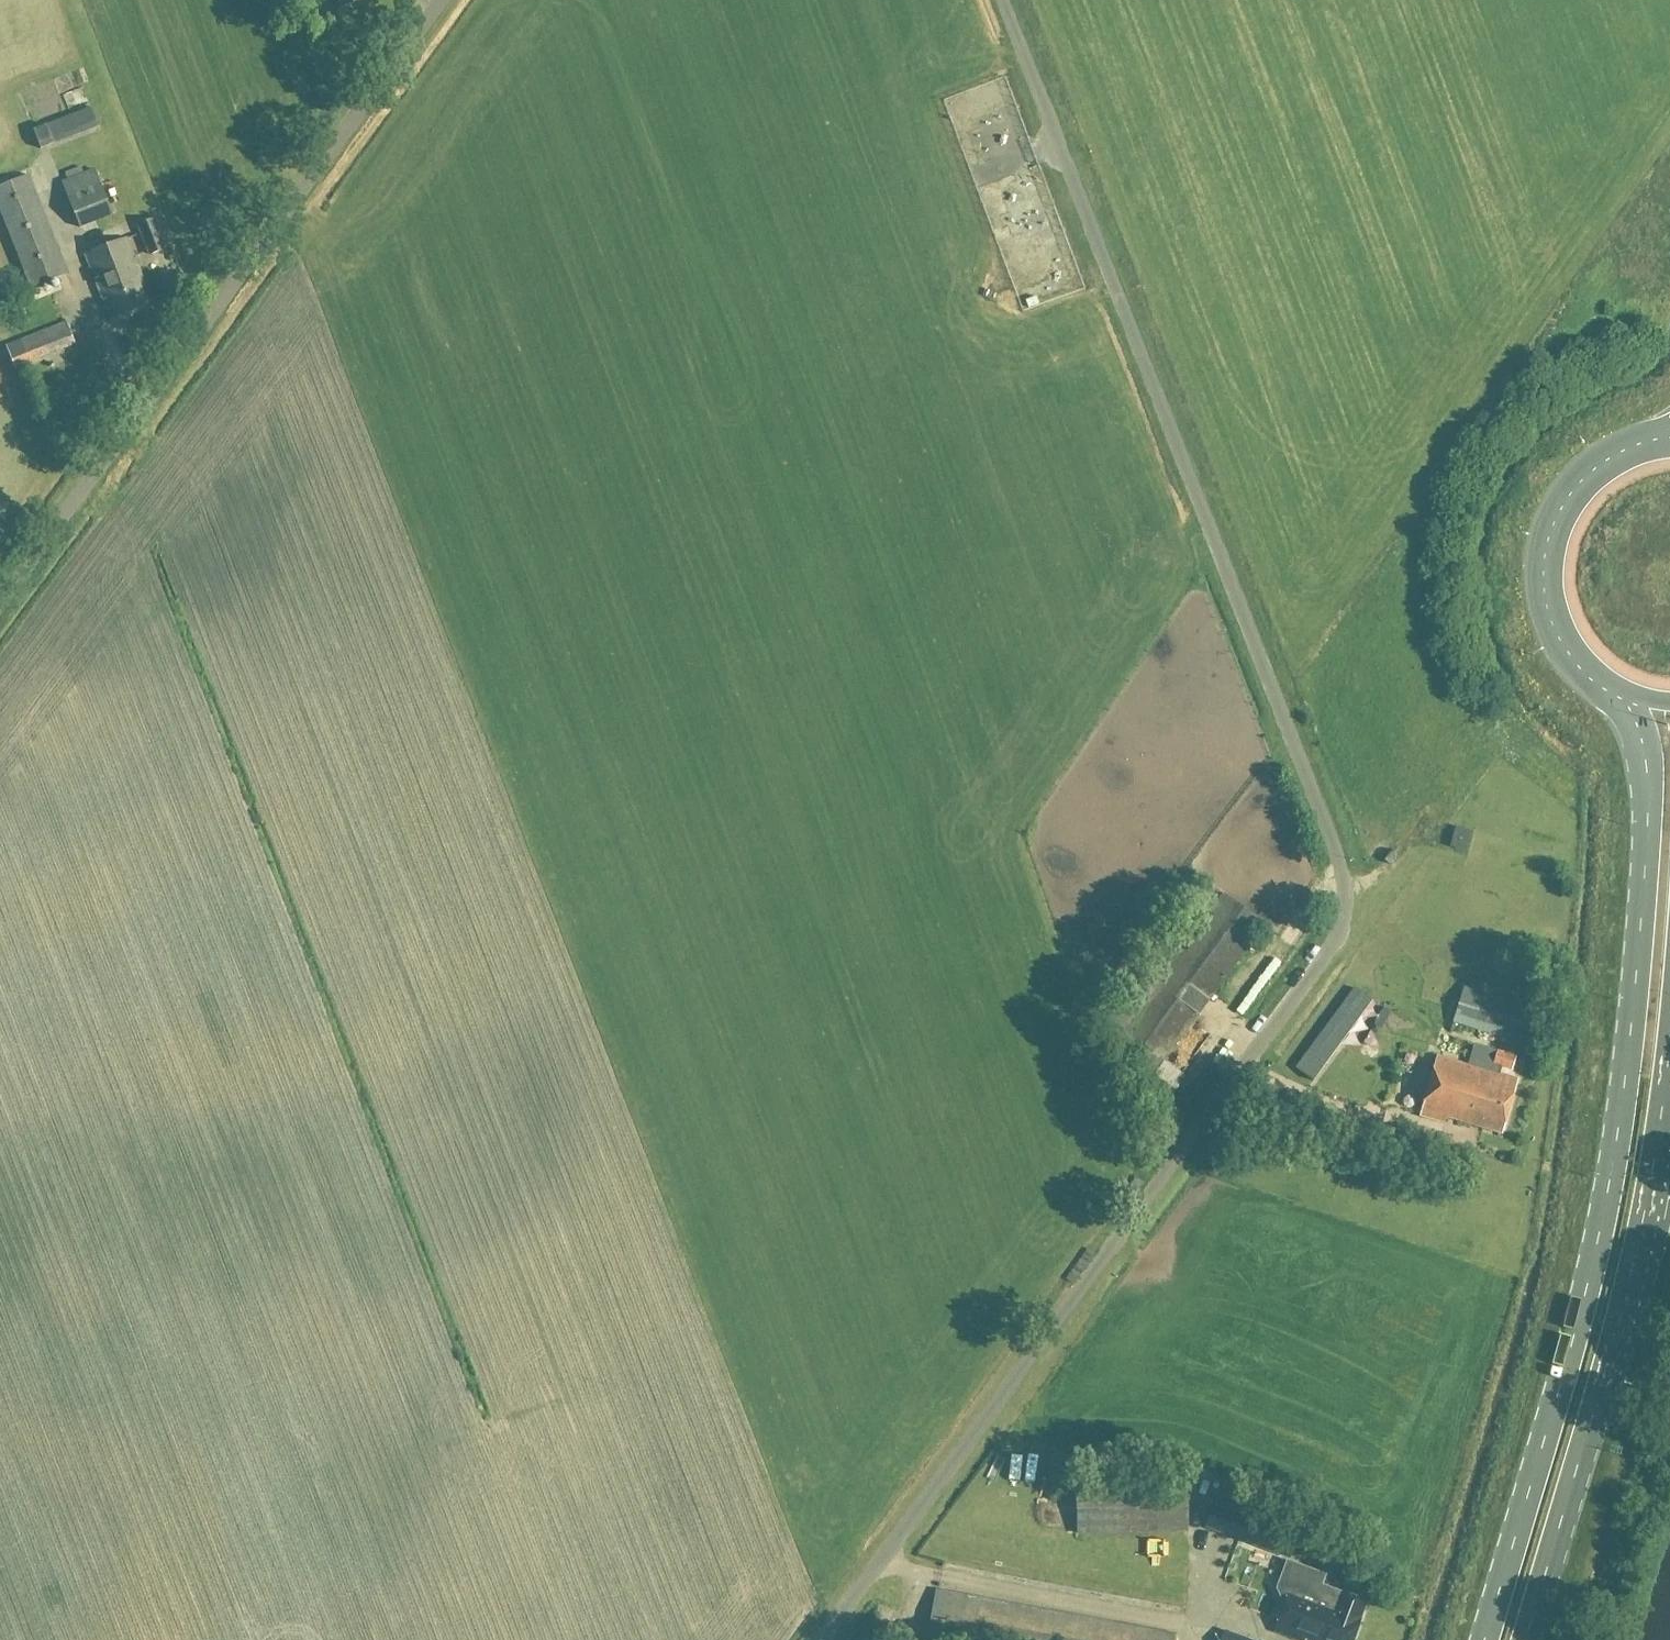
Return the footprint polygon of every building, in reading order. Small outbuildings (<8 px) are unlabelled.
[(340,8),(362,0),(337,0),(340,8)] [(988,129),(985,120),(1020,109),(1012,82),(953,101),(974,168),(985,165),(975,133),(988,129)] [(47,120),(53,140),(101,124),(94,104),(47,120)] [(67,181),(75,202),(107,190),(99,168),(67,181)] [(24,271),(31,288),(67,274),(27,175),(0,186),(0,213),(24,271)] [(998,222),(1017,215),(1013,204),(1018,203),(1011,183),(987,191),(998,222)] [(166,248),(154,219),(138,225),(149,255),(166,248)] [(152,303),(151,302),(161,298),(154,280),(144,284),(126,237),(85,253),(111,319),(152,303)] [(66,321),(7,345),(17,370),(76,346),(66,321)] [(1464,850),(1469,832),(1455,828),(1450,846),(1464,850)] [(1264,924),(1223,894),(1124,1030),(1165,1060),(1264,924)] [(1237,1005),(1251,1014),(1283,966),(1270,956),(1237,1005)] [(1465,986),(1453,1025),(1520,1045),(1531,1006),(1465,986)] [(1209,1057),(1215,1067),(1233,1056),(1226,1046),(1209,1057)] [(1437,1056),(1420,1116),(1446,1123),(1447,1119),(1501,1135),(1517,1080),(1500,1075),(1501,1070),(1511,1072),(1516,1057),(1497,1051),(1491,1072),(1437,1056)] [(1244,1541),(1294,1560),(1302,1538),(1252,1519),(1244,1541)] [(1291,1589),(1275,1632),(1297,1639),(1352,1639),(1365,1604),(1342,1595),(1338,1606),(1291,1589)] [(1176,1636),(936,1590),(926,1639),(1175,1639),(1176,1636)]
